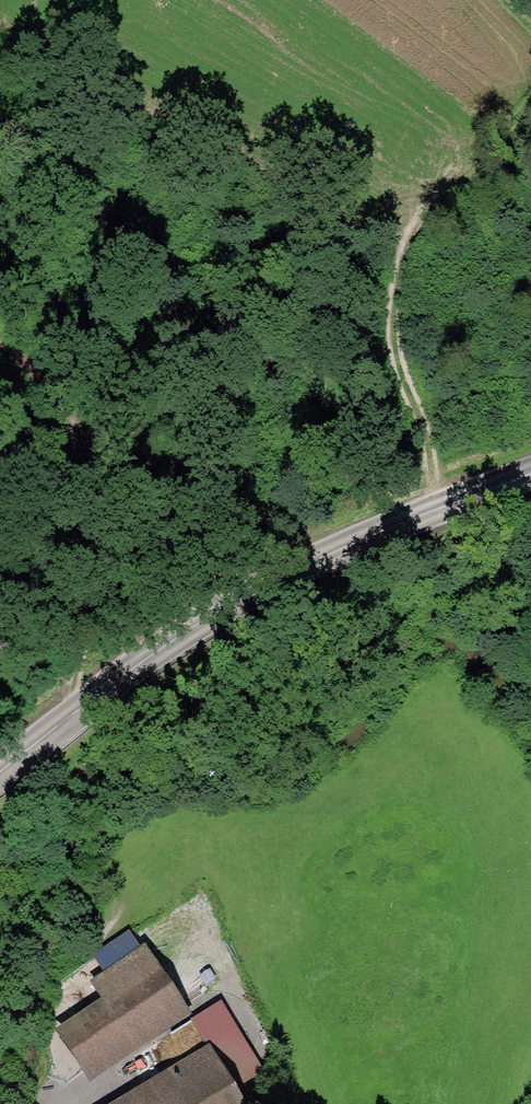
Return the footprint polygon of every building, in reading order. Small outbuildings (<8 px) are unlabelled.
[(61,1035),(92,1084),(189,1022),(146,954),(95,987),(107,1006),(61,1035)] [(207,1056),(130,1103),(237,1103),(207,1056)]
